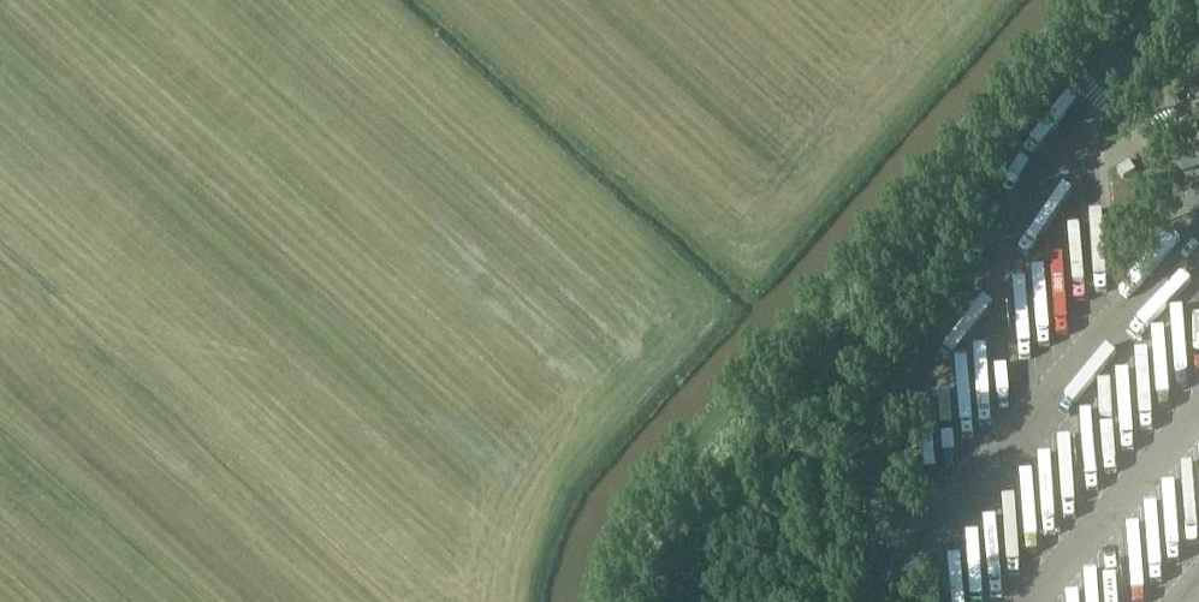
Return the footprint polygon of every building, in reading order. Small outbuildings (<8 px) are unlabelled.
[(1130,162),(1118,169),(1124,179),(1136,171),(1130,162)]
